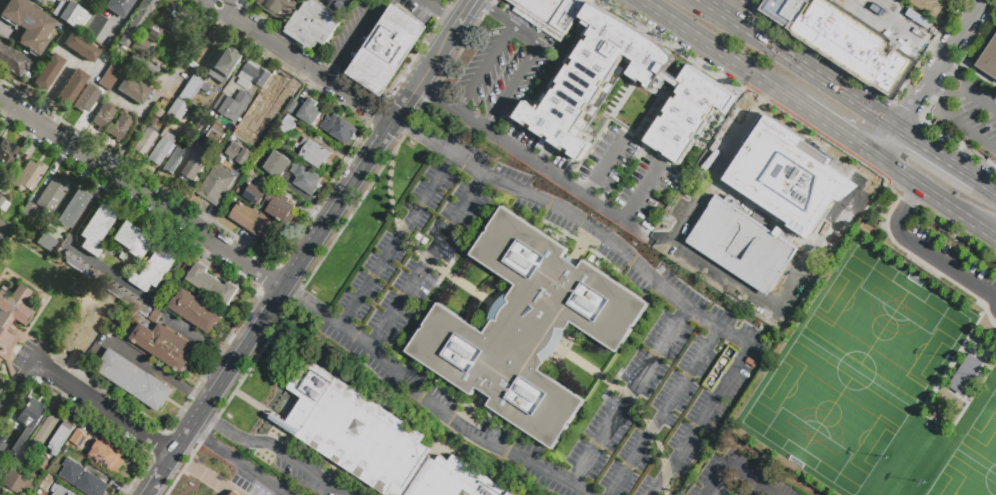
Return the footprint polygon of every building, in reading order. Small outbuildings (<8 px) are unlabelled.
[(22,30),(0,16),(0,14),(9,0),(22,0),(55,22),(44,38),(47,41),(43,46),(48,50),(42,59),(15,42),(22,30)] [(79,33),(51,14),(60,0),(66,4),(68,1),(90,16),(79,33)] [(103,7),(107,0),(133,0),(121,18),(103,7)] [(134,10),(140,0),(159,0),(149,14),(148,13),(125,48),(124,49),(117,44),(118,43),(116,42),(136,12),(134,10)] [(260,7),(265,0),(293,0),(299,4),(286,24),(260,7)] [(301,12),(308,0),(317,0),(340,16),(337,19),(342,22),(326,46),(319,42),(315,48),(315,47),(313,50),(287,33),(289,31),(286,29),(299,11),(301,12)] [(517,6),(508,0),(590,0),(566,36),(562,42),(514,11),(517,6)] [(592,0),(658,39),(678,57),(654,89),(631,72),(638,59),(628,52),(576,130),(596,142),(583,159),(517,115),(528,100),(542,108),(597,23),(584,14),(592,0)] [(763,9),(769,0),(825,0),(888,41),(886,44),(912,61),(891,93),(880,86),(881,84),(877,82),(876,84),(792,29),(794,26),(790,23),(788,25),(763,9)] [(908,2),(909,0),(936,0),(938,1),(937,3),(944,7),(935,20),(908,2)] [(161,30),(153,42),(141,35),(149,23),(154,26),(159,18),(155,15),(160,7),(163,8),(167,1),(189,15),(174,38),(161,30)] [(395,5),(429,28),(383,97),(349,74),(395,5)] [(95,12),(106,19),(93,40),(81,33),(95,12)] [(91,63),(62,44),(70,32),(99,51),(91,63)] [(130,46),(137,36),(149,44),(142,54),(130,46)] [(979,63),(995,37),(995,78),(977,65),(976,65),(978,62),(979,63)] [(21,80),(0,66),(0,41),(32,62),(21,80)] [(243,56),(224,85),(207,74),(210,69),(209,68),(223,47),(225,48),(226,46),(233,51),(234,49),(243,56)] [(52,53),(63,61),(43,91),(32,83),(52,53)] [(114,58),(125,65),(108,90),(97,83),(114,58)] [(153,66),(146,77),(134,68),(141,58),(153,66)] [(272,74),(262,89),(253,83),(249,91),(237,83),(240,79),(238,77),(250,60),(272,74)] [(690,62),(740,94),(729,111),(721,106),(683,163),(646,140),(685,81),(681,79),(690,62)] [(67,106),(55,99),(75,69),(87,76),(67,106)] [(176,97),(192,74),(208,85),(203,93),(197,89),(187,104),(176,97)] [(273,74),(285,82),(278,94),(282,96),(276,105),(260,95),(273,74)] [(137,80),(150,89),(139,105),(114,89),(123,76),(134,84),(137,80)] [(87,84),(100,92),(87,111),(83,108),(81,112),(72,106),(87,84)] [(237,123),(214,108),(224,93),(235,100),(241,90),(253,98),(237,123)] [(295,117),(287,112),(295,100),(303,105),(308,96),(319,103),(317,106),(320,108),(318,111),(322,113),(313,127),(296,115),(295,117)] [(176,98),(187,106),(176,122),(165,114),(176,98)] [(108,102),(114,106),(112,109),(115,111),(101,132),(96,129),(98,126),(90,122),(103,102),(106,104),(108,102)] [(158,108),(163,111),(159,118),(153,115),(158,108)] [(125,113),(130,117),(129,120),(132,122),(117,143),(113,140),(115,138),(107,133),(120,114),(123,116),(125,113)] [(278,129),(288,114),(298,121),(292,130),(291,129),(287,135),(278,129)] [(320,127),(327,116),(331,118),(334,114),(356,128),(355,128),(358,130),(354,137),(353,137),(348,144),(346,143),(345,144),(320,127)] [(152,116),(157,119),(153,126),(148,123),(152,116)] [(726,177),(765,121),(858,186),(843,200),(837,198),(817,231),(797,218),(793,225),(726,177)] [(218,144),(206,137),(215,123),(227,131),(218,144)] [(266,134),(259,145),(241,133),(245,127),(247,128),(250,124),(266,134)] [(142,156),(132,149),(146,127),(157,134),(142,156)] [(172,143),(157,166),(146,158),(161,136),(172,143)] [(319,169),(298,156),(304,147),(300,145),(305,137),(309,140),(310,138),(332,153),(325,164),(323,163),(319,169)] [(2,169),(0,168),(0,141),(2,138),(16,147),(2,169)] [(226,154),(234,142),(252,154),(244,166),(235,161),(234,163),(228,159),(230,157),(226,154)] [(175,146),(187,153),(172,177),(161,169),(175,146)] [(201,147),(214,155),(197,183),(184,175),(201,147)] [(281,179),(264,168),(276,151),(291,161),(293,159),(322,178),(317,186),(319,187),(312,197),(293,184),(298,177),(290,172),(292,168),(290,166),(281,179)] [(30,191),(23,187),(21,190),(12,184),(28,159),(34,163),(35,160),(45,167),(30,191)] [(216,164),(236,177),(217,206),(197,193),(216,164)] [(54,208),(47,203),(43,209),(33,203),(52,176),(58,180),(60,176),(70,184),(54,208)] [(259,206),(244,196),(252,183),(268,193),(259,206)] [(65,228),(58,224),(59,222),(55,220),(78,185),(85,189),(83,191),(89,195),(68,227),(66,226),(65,228)] [(266,199),(272,190),(296,206),(291,213),(295,215),(288,226),(267,211),(273,203),(266,199)] [(717,196),(724,201),(728,194),(740,202),(736,208),(777,235),(781,228),(795,237),(790,244),(798,249),(767,295),(686,241),(717,196)] [(1,213),(0,212),(0,196),(4,198),(3,199),(8,203),(1,213)] [(27,201),(36,206),(29,217),(20,212),(27,201)] [(231,218),(241,201),(280,228),(270,244),(231,218)] [(98,204),(115,215),(94,246),(99,250),(94,257),(78,247),(83,238),(78,235),(98,204)] [(503,208),(568,251),(563,258),(580,269),(584,262),(650,305),(618,353),(572,323),(567,330),(558,329),(556,336),(555,340),(552,344),(549,348),(546,352),(541,355),(545,364),(540,372),(586,402),(554,450),(488,407),(493,399),(477,388),(472,395),(408,352),(439,304),(485,334),(493,322),(499,322),(500,317),(501,313),(503,311),(505,308),(507,306),(509,305),(511,304),(508,300),(517,286),(471,256),(503,208)] [(9,226),(0,238),(0,220),(9,226)] [(142,259),(111,238),(123,220),(154,240),(142,259)] [(37,241),(43,232),(49,236),(43,245),(37,241)] [(162,246),(179,257),(158,288),(152,284),(147,293),(130,281),(136,272),(142,276),(162,246)] [(150,304),(152,313),(148,319),(59,258),(63,252),(68,251),(69,256),(75,254),(76,260),(81,258),(82,264),(87,263),(88,268),(94,267),(95,272),(99,271),(100,277),(106,276),(107,280),(112,280),(113,285),(118,284),(119,289),(124,287),(125,293),(131,292),(132,297),(137,296),(138,301),(143,300),(144,306),(150,304)] [(120,253),(127,258),(124,262),(118,257),(120,253)] [(198,261),(209,268),(207,272),(226,285),(228,281),(239,288),(228,306),(186,280),(198,261)] [(9,295),(0,290),(0,328),(4,331),(13,317),(23,324),(31,312),(31,311),(22,305),(31,291),(16,283),(9,295)] [(183,288),(213,308),(212,310),(221,316),(221,317),(223,319),(220,323),(218,322),(210,335),(177,313),(176,313),(168,308),(175,297),(177,298),(183,288)] [(163,314),(156,324),(149,320),(156,310),(163,314)] [(155,332),(160,323),(200,350),(190,365),(188,364),(181,374),(130,340),(141,323),(155,332)] [(13,337),(0,358),(0,328),(4,331),(13,337)] [(150,373),(174,389),(159,412),(96,370),(110,348),(149,374),(150,373)] [(969,354),(984,363),(962,396),(948,386),(969,354)] [(454,456),(513,494),(384,494),(284,428),(303,399),(289,390),(309,360),(309,359),(426,437),(422,443),(450,462),(454,456)] [(24,446),(14,439),(20,430),(21,431),(23,427),(14,421),(30,397),(48,409),(24,446)] [(51,414),(60,420),(36,457),(26,451),(51,414)] [(66,421),(75,427),(60,450),(55,447),(53,451),(48,448),(66,421)] [(80,450),(69,442),(78,429),(89,437),(80,450)] [(116,475),(103,466),(102,467),(97,464),(98,462),(93,459),(92,461),(88,458),(89,457),(88,456),(87,457),(86,457),(90,450),(93,451),(94,449),(93,448),(96,445),(101,437),(111,444),(110,446),(115,449),(116,448),(125,453),(121,459),(125,462),(116,475)] [(86,470),(81,476),(75,486),(59,476),(65,466),(63,465),(68,458),(86,470)] [(37,486),(31,494),(21,494),(19,494),(7,487),(6,488),(1,485),(12,469),(37,486)] [(110,486),(104,494),(88,494),(75,486),(81,476),(84,478),(88,472),(110,486)] [(56,483),(75,494),(53,494),(54,494),(51,492),(52,491),(52,489),(53,488),(53,486),(56,483)]
